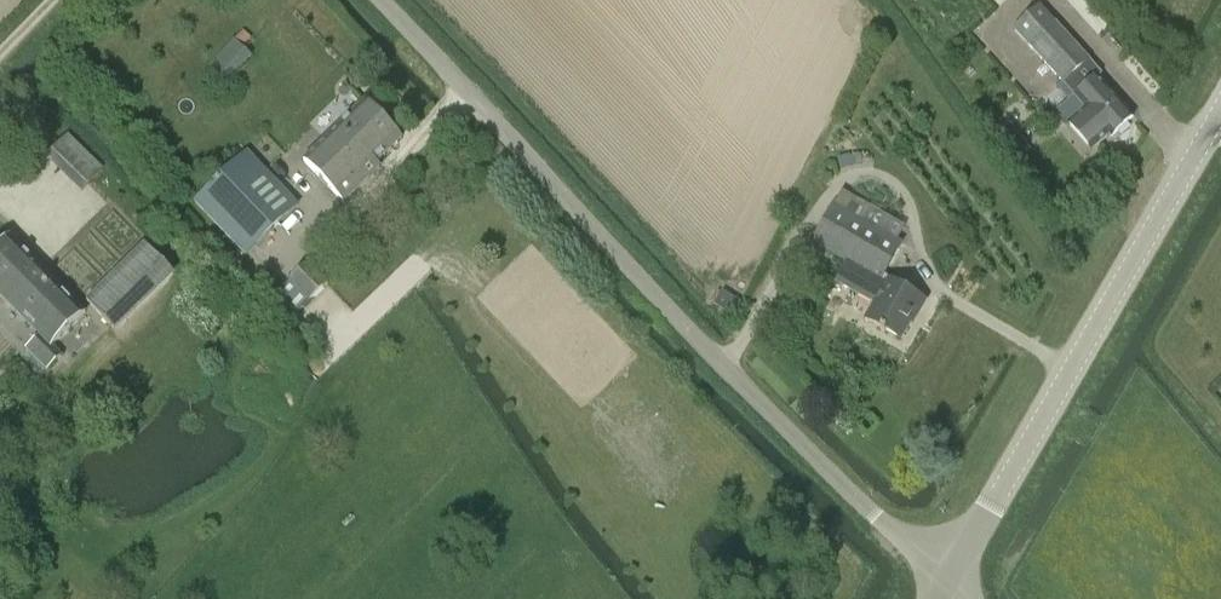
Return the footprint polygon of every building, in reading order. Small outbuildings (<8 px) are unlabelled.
[(1062,84),(1063,83),(1085,108),(1072,119),(1096,145),(1108,134),(1111,136),(1132,117),(1098,79),(1098,78),(1102,74),(1089,60),(1089,59),(1066,33),(1064,35),(1055,25),(1052,27),(1038,11),(1014,33),(1023,43),(1025,42),(1039,58),(1038,58),(1062,84)] [(207,68),(227,86),(254,58),(234,39),(207,68)] [(365,101),(304,160),(343,202),(379,167),(376,164),(401,139),(365,101)] [(68,136),(46,159),(82,193),(104,170),(68,136)] [(246,256),(300,205),(248,150),(194,202),(246,256)] [(832,205),(811,242),(848,263),(837,282),(875,303),(866,320),(900,339),(913,315),(916,316),(925,300),(883,277),(902,243),(876,228),(883,216),(839,191),(832,205)] [(11,238),(0,249),(0,294),(29,325),(40,335),(30,345),(25,350),(47,372),(62,357),(53,348),(87,313),(74,301),(11,238)] [(116,332),(175,275),(145,245),(86,302),(116,332)] [(290,281),(291,282),(279,293),(296,311),(307,300),(309,302),(328,284),(309,262),(290,281)]
